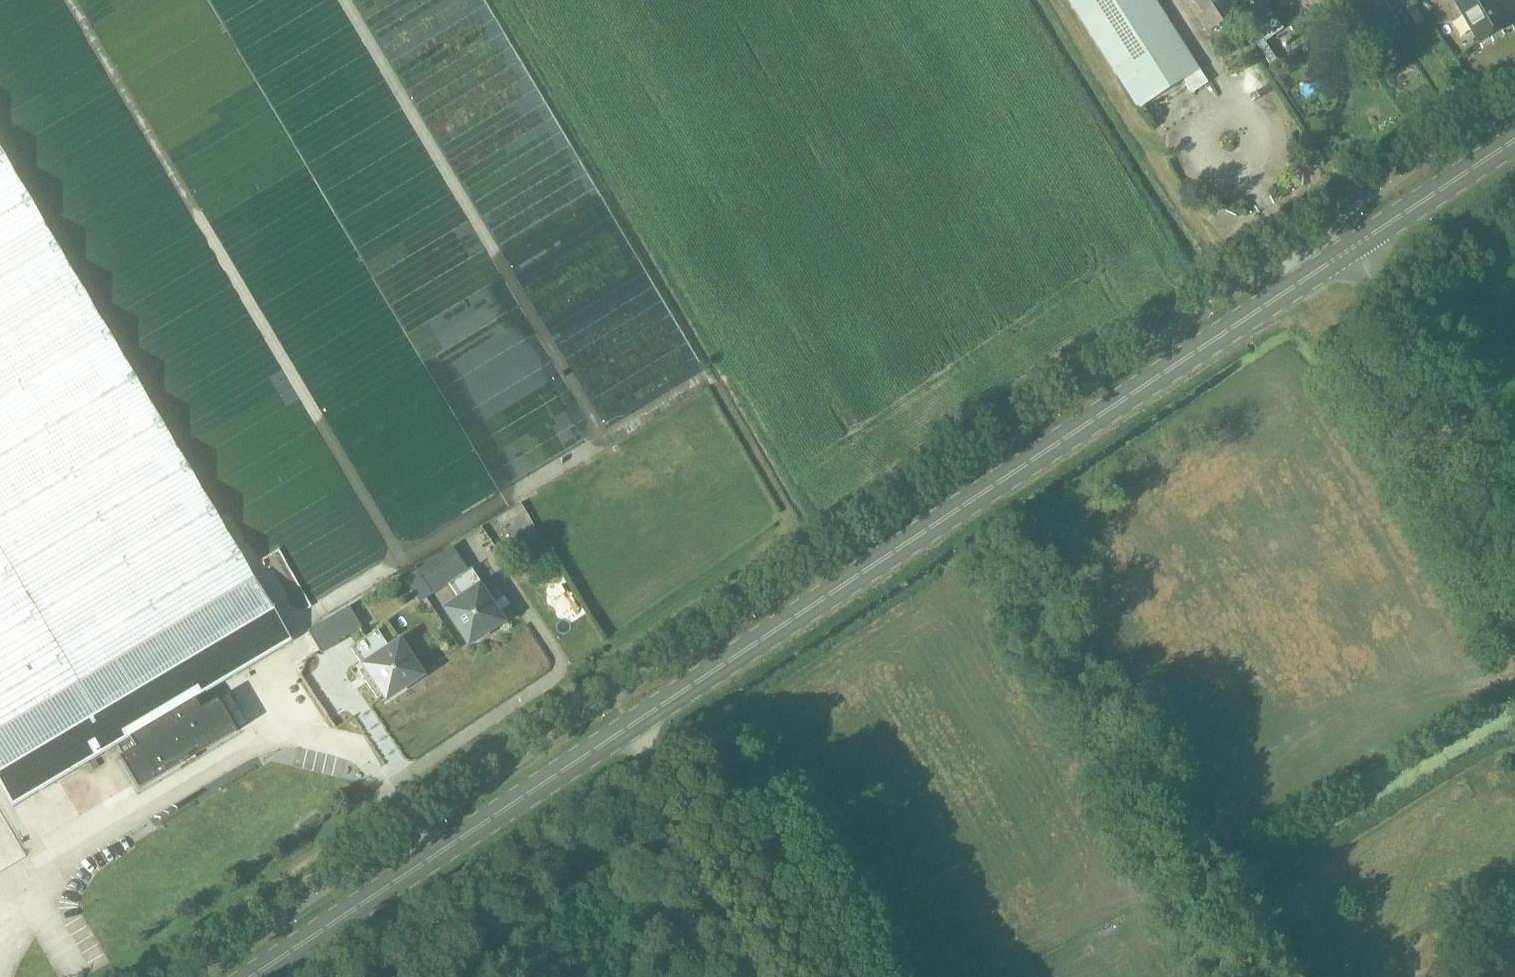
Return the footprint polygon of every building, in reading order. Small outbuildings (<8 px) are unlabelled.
[(1199,70),(1155,0),(1069,0),(1138,109),(1184,80),(1192,94),(1209,84),(1200,70),(1199,70)] [(1208,33),(1236,15),(1226,0),(1186,0),(1208,33)] [(1336,14),(1362,52),(1388,35),(1388,34),(1400,25),(1385,3),(1384,4),(1381,0),(1358,0),(1356,1),(1356,0),(1327,0),(1336,14)] [(1508,27),(1492,0),(1459,0),(1456,2),(1480,44),(1508,27)] [(1263,42),(1280,37),(1273,15),(1256,20),(1263,42)] [(46,225),(0,148),(0,731),(255,579),(46,225)] [(1460,386),(1456,378),(1451,381),(1455,389),(1460,386)] [(451,585),(470,572),(469,571),(453,547),(418,571),(434,594),(450,584),(451,585)] [(255,579),(0,731),(0,783),(14,808),(118,746),(205,695),(293,642),(255,579)] [(501,622),(479,590),(449,610),(470,643),(501,622)] [(362,627),(350,607),(309,632),(323,655),(340,645),(338,642),(362,627)] [(400,645),(368,666),(388,697),(421,675),(400,645)] [(211,705),(205,695),(118,746),(124,756),(121,758),(140,790),(181,766),(179,763),(194,753),(196,757),(237,733),(218,701),(211,705)]
